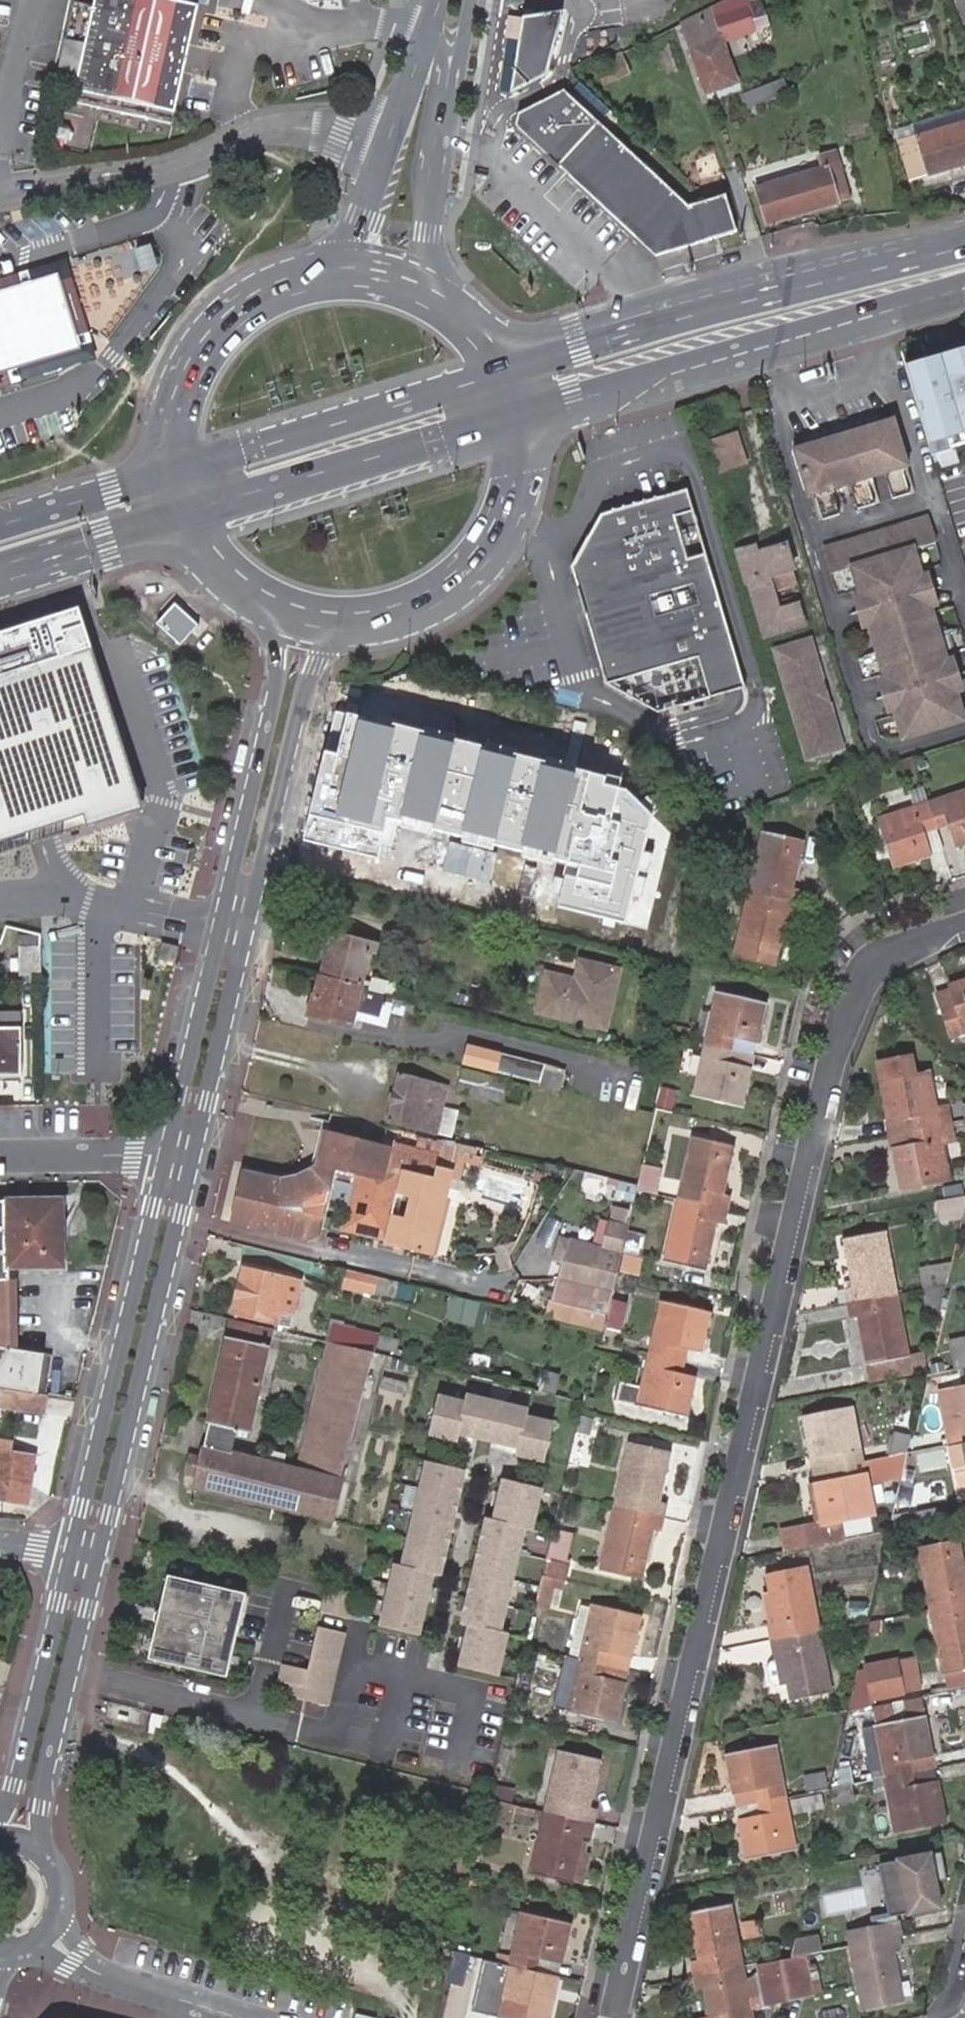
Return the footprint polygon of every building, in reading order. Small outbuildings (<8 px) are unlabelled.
[(185,0),(100,0),(99,5),(79,1),(64,74),(85,78),(83,89),(181,110),(202,4),(185,0)] [(689,22),(712,94),(743,84),(729,40),(770,27),(770,13),(766,0),(729,0),(689,22)] [(552,74),(565,13),(526,19),(516,94),(552,74)] [(621,51),(604,58),(607,65),(597,69),(604,86),(634,73),(625,53),(621,51)] [(793,91),(786,75),(745,92),(752,108),(793,91)] [(693,204),(567,90),(522,113),(520,127),(661,255),(740,231),(729,194),(693,204)] [(904,140),(964,121),(964,106),(900,127),(904,140)] [(904,140),(915,179),(935,173),(936,176),(964,166),(964,121),(904,140)] [(774,224),(846,201),(845,200),(857,196),(841,148),(821,154),(825,167),(762,187),(774,224)] [(75,271),(90,319),(113,312),(106,288),(129,282),(122,256),(75,271)] [(90,319),(75,271),(67,269),(47,275),(40,283),(23,289),(16,286),(0,291),(0,381),(91,352),(84,332),(89,331),(92,324),(90,319)] [(908,362),(933,453),(964,445),(964,347),(908,362)] [(893,420),(793,451),(807,499),(814,497),(822,521),(839,516),(831,491),(849,486),(856,511),(874,505),(866,481),(884,475),(891,500),(908,495),(901,470),(908,468),(893,420)] [(744,431),(712,439),(721,473),(752,465),(744,431)] [(569,579),(583,631),(588,629),(605,684),(660,710),(745,685),(686,489),(600,515),(570,570),(573,578),(569,579)] [(923,582),(922,579),(912,544),(935,537),(929,517),(824,549),(830,569),(852,562),(861,592),(870,621),(906,739),(964,721),(956,691),(956,690),(947,662),(923,582)] [(751,550),(739,553),(748,583),(751,583),(766,636),(805,625),(800,606),(780,611),(774,591),(789,582),(786,572),(792,571),(786,546),(753,555),(751,550)] [(929,577),(922,579),(923,582),(929,602),(936,600),(929,577)] [(861,592),(855,594),(863,623),(870,621),(861,592)] [(199,626),(174,605),(158,623),(184,644),(199,626)] [(143,817),(83,619),(0,643),(0,848),(44,835),(57,831),(60,842),(143,817)] [(810,642),(777,652),(808,757),(842,747),(828,703),(824,704),(818,683),(822,682),(810,642)] [(947,662),(956,690),(956,691),(962,689),(953,661),(947,662)] [(888,681),(882,683),(890,711),(896,709),(888,681)] [(824,704),(828,703),(822,682),(818,683),(824,704)] [(502,702),(494,753),(557,762),(564,711),(502,702)] [(340,719),(310,840),(375,856),(379,843),(392,846),(397,826),(559,866),(549,905),(648,929),(672,831),(625,790),(340,719)] [(859,788),(855,775),(844,778),(849,792),(859,788)] [(929,807),(922,787),(908,792),(914,812),(878,824),(893,868),(928,857),(921,835),(936,831),(929,807)] [(936,831),(951,826),(957,848),(964,846),(964,796),(929,807),(936,831)] [(928,857),(943,853),(936,831),(921,835),(928,857)] [(758,834),(745,892),(788,901),(792,888),(782,885),(791,842),(758,834)] [(716,914),(722,888),(707,885),(701,911),(716,914)] [(788,901),(745,892),(730,953),(764,961),(775,915),(785,917),(788,901)] [(330,935),(320,975),(360,985),(370,945),(330,935)] [(20,980),(41,979),(41,951),(20,952),(20,980)] [(573,981),(544,974),(535,1013),(602,1030),(617,971),(578,961),(573,981)] [(360,985),(320,975),(315,997),(313,996),(308,1017),(350,1026),(352,1017),(375,1024),(382,995),(407,1001),(408,997),(360,985)] [(951,991),(957,1009),(944,1013),(954,1045),(964,1042),(964,987),(951,991)] [(731,1050),(754,1055),(765,1003),(720,992),(707,1045),(731,1050)] [(24,1078),(24,1031),(23,1017),(0,1017),(0,1078),(24,1078)] [(741,1109),(750,1070),(728,1065),(731,1050),(707,1045),(695,1098),(741,1109)] [(539,1083),(538,1085),(560,1090),(564,1073),(565,1068),(494,1050),(493,1053),(463,1046),(459,1063),(488,1071),(539,1083)] [(750,1070),(754,1055),(731,1050),(728,1065),(750,1070)] [(908,1120),(910,1133),(947,1126),(944,1109),(933,1111),(927,1076),(913,1078),(910,1061),(876,1066),(885,1123),(908,1120)] [(520,1085),(457,1070),(453,1090),(515,1106),(520,1085)] [(443,1088),(397,1077),(385,1122),(432,1133),(448,1137),(454,1112),(438,1107),(443,1088)] [(885,1123),(887,1137),(910,1133),(908,1120),(885,1123)] [(913,1149),(890,1153),(896,1193),(945,1184),(939,1147),(950,1145),(947,1126),(910,1133),(913,1149)] [(315,1234),(317,1227),(330,1168),(353,1173),(354,1173),(378,1178),(382,1164),(386,1165),(391,1142),(391,1141),(391,1140),(377,1138),(376,1141),(321,1128),(313,1164),(277,1182),(241,1174),(230,1223),(303,1240),(315,1234)] [(910,1133),(887,1137),(890,1153),(913,1149),(910,1133)] [(685,1201),(729,1210),(733,1194),(721,1191),(731,1145),(699,1138),(685,1201)] [(354,1173),(353,1173),(341,1226),(381,1235),(380,1241),(428,1251),(441,1197),(445,1178),(458,1181),(462,1161),(464,1152),(434,1145),(433,1151),(391,1141),(391,1142),(386,1165),(382,1164),(378,1178),(354,1173)] [(464,1152),(462,1161),(476,1165),(478,1155),(464,1152)] [(623,1186),(605,1182),(602,1198),(620,1201),(623,1186)] [(962,1198),(961,1188),(943,1191),(944,1201),(962,1198)] [(725,1226),(729,1210),(685,1201),(671,1263),(704,1271),(714,1224),(725,1226)] [(0,1207),(0,1389),(46,1396),(52,1360),(16,1354),(16,1283),(10,1283),(10,1270),(62,1270),(62,1206),(0,1207)] [(545,1296),(540,1314),(557,1318),(594,1327),(600,1328),(624,1225),(607,1221),(601,1245),(570,1238),(556,1299),(545,1296)] [(845,1291),(848,1305),(894,1296),(883,1237),(844,1244),(852,1290),(845,1291)] [(619,1256),(616,1272),(629,1274),(633,1260),(619,1256)] [(922,1291),(947,1286),(953,1264),(918,1270),(922,1291)] [(287,1278),(242,1267),(231,1316),(275,1326),(279,1312),(287,1278)] [(378,1277),(346,1270),(342,1286),(374,1294),(378,1277)] [(378,1277),(374,1294),(387,1296),(391,1280),(378,1277)] [(300,1281),(287,1278),(279,1312),(292,1314),(300,1281)] [(926,1314),(940,1317),(947,1286),(922,1291),(926,1314)] [(894,1296),(848,1305),(850,1320),(857,1319),(867,1367),(870,1384),(922,1375),(920,1357),(906,1359),(894,1296)] [(648,1354),(672,1359),(674,1346),(696,1351),(705,1313),(660,1302),(648,1354)] [(620,1307),(611,1306),(607,1325),(616,1327),(620,1307)] [(200,1449),(228,1456),(234,1429),(246,1432),(270,1330),(230,1320),(200,1449)] [(369,1352),(374,1354),(376,1346),(379,1333),(349,1326),(348,1332),(334,1329),(330,1343),(369,1352)] [(379,1333),(376,1346),(395,1351),(399,1338),(379,1333)] [(295,1471),(338,1482),(369,1352),(330,1343),(325,1342),(295,1471)] [(957,1352),(960,1370),(964,1369),(964,1351),(957,1352)] [(668,1373),(672,1359),(648,1354),(640,1389),(617,1384),(613,1401),(636,1406),(682,1417),(690,1378),(668,1373)] [(557,1373),(546,1371),(542,1390),(553,1393),(557,1373)] [(941,1392),(950,1446),(954,1445),(964,1443),(964,1388),(941,1392)] [(0,1393),(0,1408),(46,1415),(48,1400),(0,1393)] [(461,1403),(435,1396),(426,1434),(454,1441),(455,1433),(515,1448),(514,1455),(540,1461),(549,1423),(522,1417),(524,1410),(463,1395),(461,1403)] [(577,1401),(567,1399),(563,1418),(573,1420),(575,1413),(577,1401)] [(834,1468),(859,1463),(849,1412),(802,1422),(809,1458),(832,1454),(834,1468)] [(575,1413),(573,1420),(571,1430),(590,1434),(593,1417),(575,1413)] [(889,1458),(907,1454),(910,1439),(894,1435),(889,1458)] [(946,1447),(947,1449),(949,1463),(964,1460),(964,1443),(954,1445),(950,1446),(946,1447)] [(33,1460),(12,1457),(13,1447),(0,1444),(0,1502),(26,1505),(33,1460)] [(627,1447),(614,1507),(659,1518),(663,1501),(652,1498),(662,1455),(627,1447)] [(338,1482),(295,1471),(228,1456),(200,1449),(191,1490),(329,1523),(338,1482)] [(809,1458),(812,1472),(834,1468),(832,1454),(809,1458)] [(884,1476),(901,1480),(907,1454),(889,1458),(884,1476)] [(460,1470),(423,1461),(398,1565),(390,1563),(376,1625),(414,1634),(428,1573),(435,1574),(460,1470)] [(807,1549),(839,1543),(836,1524),(870,1517),(859,1463),(834,1468),(837,1482),(814,1487),(822,1526),(804,1530),(807,1549)] [(812,1472),(814,1487),(837,1482),(834,1468),(812,1472)] [(537,1488),(499,1479),(490,1519),(482,1518),(457,1624),(464,1625),(455,1665),(493,1675),(502,1633),(495,1631),(520,1528),(527,1530),(537,1488)] [(659,1518),(614,1507),(599,1569),(634,1577),(645,1529),(656,1531),(659,1518)] [(911,1529),(939,1524),(936,1509),(908,1515),(911,1529)] [(964,1604),(964,1581),(958,1543),(918,1550),(930,1611),(964,1604)] [(568,1561),(543,1556),(539,1574),(565,1580),(568,1561)] [(771,1641),(818,1632),(807,1571),(768,1578),(776,1626),(768,1627),(771,1641)] [(146,1658),(224,1677),(244,1593),(166,1575),(146,1658)] [(543,1609),(550,1579),(539,1576),(532,1606),(543,1609)] [(868,1602),(851,1603),(852,1616),(868,1615),(868,1602)] [(942,1671),(944,1671),(947,1689),(964,1685),(964,1604),(930,1611),(942,1671)] [(578,1605),(566,1657),(580,1660),(591,1608),(578,1605)] [(591,1608),(580,1660),(602,1665),(606,1651),(628,1656),(637,1618),(591,1608)] [(341,1633),(314,1628),(304,1671),(301,1686),(303,1687),(300,1701),(326,1706),(341,1633)] [(818,1632),(771,1641),(773,1657),(781,1655),(782,1659),(766,1662),(763,1667),(766,1684),(771,1687),(786,1684),(789,1701),(829,1694),(818,1632)] [(602,1665),(625,1670),(628,1656),(606,1651),(602,1665)] [(580,1660),(566,1657),(555,1705),(568,1709),(580,1660)] [(580,1660),(568,1709),(568,1711),(614,1721),(622,1685),(599,1680),(602,1665),(580,1660)] [(895,1662),(863,1668),(870,1702),(902,1696),(901,1692),(917,1689),(912,1662),(896,1665),(895,1662)] [(622,1685),(625,1670),(602,1665),(599,1680),(622,1685)] [(301,1686),(304,1671),(280,1666),(276,1683),(288,1685),(286,1698),(300,1701),(303,1687),(301,1686)] [(928,1697),(876,1704),(878,1719),(930,1712),(928,1697)] [(871,1773),(873,1781),(888,1778),(909,1774),(906,1759),(931,1754),(924,1716),(877,1725),(887,1771),(871,1773)] [(756,1788),(759,1803),(773,1800),(764,1748),(726,1755),(734,1792),(756,1788)] [(545,1812),(591,1822),(595,1807),(583,1804),(593,1759),(559,1752),(545,1812)] [(909,1774),(934,1769),(931,1754),(906,1759),(909,1774)] [(937,1784),(934,1769),(909,1774),(913,1788),(937,1784)] [(823,1773),(803,1777),(805,1793),(826,1789),(823,1773)] [(888,1778),(873,1781),(874,1788),(889,1786),(898,1830),(944,1821),(937,1784),(913,1788),(909,1774),(888,1778)] [(492,1782),(489,1794),(488,1799),(510,1804),(514,1787),(492,1782)] [(849,1785),(829,1789),(832,1807),(853,1802),(849,1785)] [(734,1792),(736,1807),(759,1803),(756,1788),(734,1792)] [(782,1817),(821,1810),(819,1791),(779,1799),(782,1817)] [(510,1804),(488,1799),(485,1813),(510,1818),(511,1816),(513,1805),(510,1804)] [(762,1816),(738,1821),(746,1860),(783,1853),(773,1800),(759,1803),(762,1816)] [(759,1803),(736,1807),(738,1821),(762,1816),(759,1803)] [(513,1805),(511,1816),(530,1820),(533,1809),(513,1805)] [(588,1837),(591,1822),(545,1812),(531,1873),(566,1881),(577,1834),(588,1837)] [(942,1851),(878,1864),(889,1917),(940,1906),(935,1882),(947,1879),(942,1851)] [(691,1960),(694,1975),(737,1966),(726,1905),(692,1911),(700,1957),(691,1960)] [(522,1914),(511,1966),(533,1971),(536,1957),(560,1962),(568,1925),(522,1914)] [(757,1937),(753,1921),(738,1924),(741,1940),(757,1937)] [(900,1949),(894,1922),(848,1930),(862,2004),(899,1997),(890,1951),(900,1949)] [(456,1983),(470,1985),(475,1955),(461,1953),(456,1983)] [(809,1953),(794,1956),(803,2004),(819,2002),(809,1953)] [(794,1956),(755,1963),(763,2011),(803,2004),(794,1956)] [(533,1971),(557,1976),(560,1962),(536,1957),(533,1971)] [(511,1966),(499,2016),(506,2017),(548,2017),(554,1989),(530,1984),(533,1971),(511,1966)] [(694,1975),(697,1989),(706,1988),(712,2017),(707,2017),(747,2017),(737,1966),(694,1975)] [(554,1989),(557,1976),(533,1971),(530,1984),(554,1989)]
